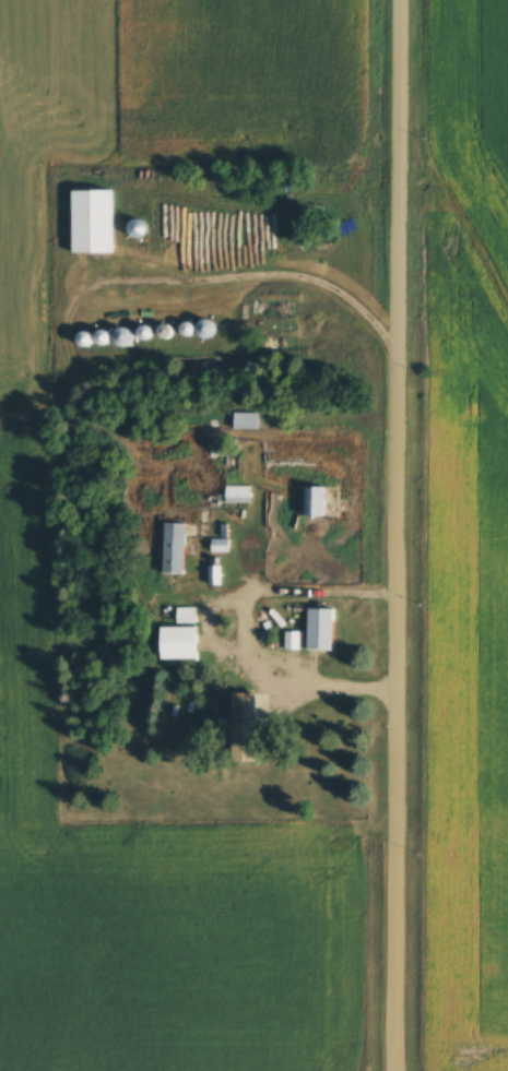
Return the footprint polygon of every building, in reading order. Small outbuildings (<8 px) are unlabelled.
[(118,190),(71,190),(71,253),(118,253),(118,190)] [(261,413),(235,413),(235,430),(261,430),(261,413)] [(253,486),(227,486),(227,503),(253,503),(253,486)] [(307,518),(328,518),(328,488),(307,488),(307,518)] [(188,524),(165,523),(165,574),(187,574),(188,524)] [(232,551),(232,540),(212,540),(213,551),(232,551)] [(222,586),(222,567),(211,567),(211,586),(222,586)] [(178,608),(178,623),(198,623),(198,608),(178,608)] [(338,651),(338,609),(307,609),(307,651),(338,651)] [(201,627),(161,627),(161,660),(201,660),(201,627)] [(259,764),(258,728),(241,728),(242,764),(259,764)]
